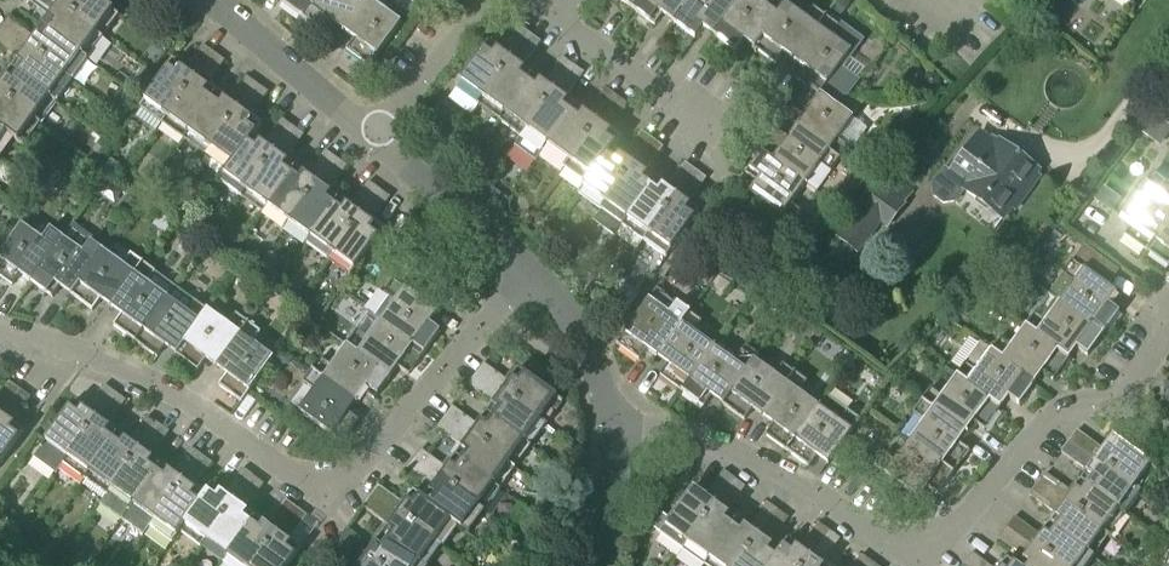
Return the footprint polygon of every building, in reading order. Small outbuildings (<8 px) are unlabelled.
[(106,39),(51,0),(27,0),(52,19),(45,28),(90,61),(106,39)] [(106,39),(121,18),(97,0),(51,0),(106,39)] [(321,0),(288,0),(283,6),(305,22),(321,0)] [(305,22),(327,38),(335,28),(344,34),(369,0),(321,0),(305,22)] [(344,34),(355,42),(348,53),(370,70),(403,26),(382,10),(390,0),(369,0),(344,34)] [(633,12),(642,0),(617,0),(633,12)] [(674,24),(691,0),(642,0),(633,12),(655,27),(663,16),(674,24)] [(715,37),(742,0),(691,0),(674,24),(697,40),(704,30),(715,37)] [(787,5),(779,0),(773,0),(768,8),(756,0),(742,0),(715,37),(737,53),(745,43),(755,50),(787,5)] [(840,0),(831,10),(840,18),(849,8),(840,0)] [(1061,11),(1047,0),(1045,0),(1036,10),(1051,23),(1061,11)] [(795,63),(827,18),(815,9),(807,21),(787,5),(755,50),(777,66),(784,55),(795,63)] [(821,97),(836,108),(843,98),(849,98),(860,82),(843,70),(864,41),(833,18),(831,21),(827,18),(795,63),(805,70),(797,81),(809,90),(810,88),(821,97)] [(90,61),(45,28),(37,40),(9,20),(2,29),(74,82),(90,61)] [(458,92),(451,101),(471,116),(478,107),(530,35),(519,27),(500,54),(490,47),(458,92)] [(74,82),(2,29),(0,33),(0,46),(21,61),(14,71),(58,104),(74,82)] [(530,35),(478,107),(500,122),(532,77),(521,70),(541,43),(530,35)] [(142,109),(134,120),(155,135),(163,124),(164,125),(215,54),(205,46),(186,73),(174,64),(162,80),(146,102),(142,109)] [(215,54),(164,125),(185,140),(217,96),(208,89),(226,62),(215,54)] [(532,77),(500,122),(521,138),(573,66),(562,58),(543,85),(532,77)] [(521,138),(515,147),(536,163),(543,153),(575,109),(565,101),(584,74),(573,66),(521,138)] [(14,71),(6,83),(0,79),(0,94),(43,125),(58,104),(14,71)] [(153,88),(158,81),(145,71),(140,78),(153,88)] [(940,86),(939,78),(934,74),(927,75),(922,81),(924,88),(929,92),(936,91),(940,86)] [(217,96),(185,140),(207,156),(258,85),(248,78),(229,105),(217,96)] [(258,85),(207,156),(228,171),(229,172),(254,139),(255,139),(262,129),(251,120),(270,94),(258,85)] [(852,119),(836,108),(821,97),(810,88),(809,90),(794,111),(804,118),(797,128),(841,161),(850,149),(852,151),(866,130),(852,119)] [(575,109),(543,153),(565,169),(616,97),(605,90),(586,116),(575,109)] [(43,125),(0,94),(0,128),(16,139),(15,140),(26,148),(43,125)] [(616,97),(565,169),(588,186),(612,151),(620,141),(608,132),(627,105),(616,97)] [(228,171),(220,183),(243,199),(294,128),(284,120),(265,147),(255,139),(254,139),(229,172),(228,171)] [(0,160),(15,140),(16,139),(0,128),(0,160)] [(294,128),(243,199),(265,215),(297,170),(287,163),(306,136),(294,128)] [(841,161),(797,128),(789,139),(779,131),(763,152),(807,185),(806,186),(816,193),(831,173),(832,173),(841,161)] [(588,186),(580,196),(601,212),(652,140),(641,132),(622,158),(612,151),(588,186)] [(999,145),(982,132),(950,175),(944,171),(932,187),(934,198),(946,207),(957,206),(966,194),(1003,221),(1012,209),(1016,212),(1040,180),(1036,177),(1039,173),(1000,143),(999,145)] [(601,212),(592,223),(614,239),(622,227),(655,182),(644,174),(663,148),(652,140),(601,212)] [(297,170),(265,215),(286,230),(338,159),(327,152),(308,178),(297,170)] [(792,205),(806,186),(807,185),(763,152),(747,175),(757,183),(749,194),(792,227),(803,213),(792,205)] [(338,159),(286,230),(308,246),(340,201),(330,194),(349,167),(338,159)] [(123,168),(110,160),(104,170),(116,178),(123,168)] [(655,182),(622,227),(644,243),(696,172),(685,164),(666,190),(655,182)] [(696,172),(644,243),(668,260),(701,215),(688,206),(707,180),(696,172)] [(878,183),(876,182),(834,238),(859,256),(881,226),(888,231),(907,206),(906,205),(914,194),(886,173),(878,183)] [(1168,221),(1168,187),(1153,176),(1121,220),(1132,228),(1125,239),(1145,254),(1168,221)] [(479,192),(484,185),(473,178),(469,185),(479,192)] [(340,201),(308,246),(330,261),(381,191),(370,183),(351,209),(340,201)] [(381,191),(330,261),(353,278),(366,259),(378,243),(385,234),(373,226),(392,199),(381,191)] [(129,195),(123,203),(132,210),(138,201),(129,195)] [(1145,254),(1168,271),(1168,221),(1145,254)] [(63,288),(73,296),(105,251),(91,241),(94,236),(74,222),(63,237),(64,238),(32,283),(55,299),(63,288)] [(32,283),(64,238),(63,237),(52,229),(44,240),(23,225),(0,257),(0,276),(15,286),(22,276),(32,283)] [(205,242),(209,236),(197,227),(193,233),(205,242)] [(541,240),(522,228),(518,234),(517,236),(536,248),(541,240)] [(539,252),(544,256),(550,261),(558,250),(547,241),(539,252)] [(113,308),(145,264),(132,256),(125,266),(105,251),(73,296),(95,312),(103,301),(113,308)] [(801,290),(817,273),(799,256),(783,273),(801,290)] [(1063,276),(1049,295),(1060,303),(1104,335),(1120,314),(1109,306),(1117,295),(1108,288),(1073,262),(1071,265),(1063,276)] [(137,342),(169,298),(177,287),(145,264),(113,308),(124,316),(116,327),(137,342)] [(696,280),(712,287),(719,275),(702,267),(696,280)] [(588,275),(578,288),(585,293),(595,279),(588,275)] [(378,317),(427,353),(443,332),(432,324),(440,313),(396,281),(386,295),(391,298),(378,317)] [(296,305),(302,296),(289,286),(282,294),(296,305)] [(177,355),(209,311),(177,287),(169,298),(137,342),(159,359),(168,348),(177,355)] [(657,292),(617,346),(641,363),(648,353),(658,360),(690,316),(657,292)] [(1026,328),(1025,328),(1070,360),(1077,350),(1085,356),(1087,358),(1104,335),(1060,303),(1049,295),(1035,315),(1026,327),(1026,328)] [(218,368),(250,324),(237,315),(230,326),(209,311),(177,355),(200,372),(208,361),(218,368)] [(358,334),(349,346),(393,378),(400,368),(404,371),(411,376),(427,353),(378,317),(373,313),(358,334)] [(690,316),(658,360),(669,367),(661,378),(682,393),(714,349),(713,349),(695,336),(703,325),(690,316)] [(221,387),(244,403),(273,362),(276,359),(255,344),(263,333),(250,324),(218,368),(229,376),(221,387)] [(1001,340),(993,352),(1037,384),(1043,375),(1054,383),(1070,360),(1025,328),(1011,348),(1001,340)] [(714,349),(682,393),(705,409),(707,406),(712,399),(724,407),(755,362),(754,361),(741,352),(738,356),(718,342),(713,349),(714,349)] [(967,364),(959,376),(1002,408),(1009,399),(1020,407),(1037,384),(993,352),(981,345),(967,364)] [(376,401),(393,378),(348,346),(334,367),(323,359),(315,370),(359,402),(366,393),(376,401)] [(294,359),(282,350),(276,359),(273,362),(281,368),(289,366),(294,359)] [(755,362),(724,407),(746,423),(753,412),(764,419),(795,375),(783,366),(776,377),(755,362)] [(478,373),(548,425),(564,404),(520,372),(511,384),(485,364),(478,373)] [(351,414),(359,402),(315,370),(305,384),(316,391),(301,412),(345,444),(361,422),(351,414)] [(532,448),(548,425),(478,373),(469,386),(495,405),(488,415),(532,448)] [(795,375),(764,419),(774,427),(767,438),(788,453),(819,408),(801,395),(808,384),(795,375)] [(933,389),(923,403),(967,435),(974,425),(985,432),(1002,408),(959,376),(943,397),(933,389)] [(22,390),(11,383),(0,398),(0,420),(22,390)] [(65,465),(117,394),(106,386),(87,412),(76,404),(43,449),(42,448),(34,459),(56,475),(64,464),(65,465)] [(0,420),(0,468),(24,434),(13,426),(32,398),(22,390),(0,420)] [(109,428),(128,402),(117,394),(65,465),(86,480),(119,435),(109,428)] [(819,408),(788,453),(810,469),(818,458),(829,467),(830,467),(834,462),(844,447),(862,423),(827,398),(819,408)] [(925,422),(910,442),(954,475),(970,453),(960,445),(967,435),(923,403),(914,415),(925,422)] [(532,448),(488,415),(480,426),(454,407),(446,417),(517,469),(532,448)] [(107,495),(160,425),(150,417),(131,444),(119,435),(86,480),(107,495)] [(501,491),(517,469),(446,417),(438,429),(464,448),(457,458),(501,491)] [(107,495),(100,505),(122,521),(163,466),(153,459),(171,433),(160,425),(107,495)] [(1103,452),(1077,433),(1069,444),(1140,496),(1157,472),(1112,440),(1103,452)] [(886,454),(875,469),(897,484),(919,501),(928,488),(939,496),(954,475),(910,442),(897,462),(886,454)] [(1069,444),(1061,455),(1087,474),(1081,484),(1119,512),(1125,516),(1130,510),(1140,496),(1069,444)] [(584,452),(573,445),(568,453),(579,461),(584,452)] [(163,466),(122,521),(143,537),(155,522),(203,455),(192,448),(174,474),(163,466)] [(501,491),(457,458),(449,469),(423,449),(415,460),(485,512),(501,491)] [(203,455),(155,522),(179,539),(182,535),(181,534),(206,498),(205,498),(195,490),(214,464),(203,455)] [(468,536),(485,512),(415,460),(407,472),(433,491),(426,501),(425,502),(458,527),(457,529),(468,536)] [(202,549),(255,477),(245,469),(226,495),(213,486),(205,498),(206,498),(181,534),(182,535),(202,549)] [(659,513),(649,527),(661,536),(682,551),(734,480),(724,473),(705,499),(694,491),(671,522),(659,513)] [(1046,475),(1038,487),(1103,533),(1119,512),(1081,484),(1073,495),(1046,475)] [(223,565),(257,518),(246,511),(266,484),(255,477),(202,549),(223,565)] [(682,551),(702,565),(704,565),(736,522),(727,515),(746,489),(734,480),(682,551)] [(425,502),(426,501),(415,493),(407,505),(380,486),(373,495),(444,547),(457,529),(458,527),(425,502)] [(1038,487),(1031,497),(1057,516),(1049,527),(1094,560),(1110,538),(1103,533),(1038,487)] [(444,547),(373,495),(364,508),(390,527),(383,537),(422,565),(430,565),(444,547)] [(298,507),(288,500),(268,526),(257,518),(223,565),(224,565),(256,565),(298,507)] [(704,565),(737,565),(776,511),(767,504),(748,531),(736,522),(704,565)] [(302,551),(289,542),(309,515),(298,507),(256,565),(291,565),(302,551)] [(10,511),(1,524),(14,534),(23,522),(24,521),(10,511)] [(737,565),(773,565),(781,555),(780,554),(770,547),(789,520),(776,511),(737,565)] [(1008,530),(1056,565),(1090,565),(1094,560),(1049,527),(1042,538),(1015,518),(1008,530)] [(35,531),(23,522),(14,534),(27,543),(35,531)] [(829,533),(819,526),(816,530),(800,551),(788,543),(787,545),(780,554),(781,555),(773,565),(805,565),(829,533)] [(349,528),(342,539),(378,565),(422,565),(383,537),(375,548),(349,528)] [(1000,540),(1026,559),(1021,565),(1056,565),(1008,530),(1000,540)] [(805,565),(823,565),(841,542),(829,533),(805,565)] [(342,539),(333,551),(353,565),(378,565),(342,539)] [(965,565),(967,565),(988,565),(973,555),(965,565)] [(873,565),(862,557),(855,565),(872,565),(873,565)]
